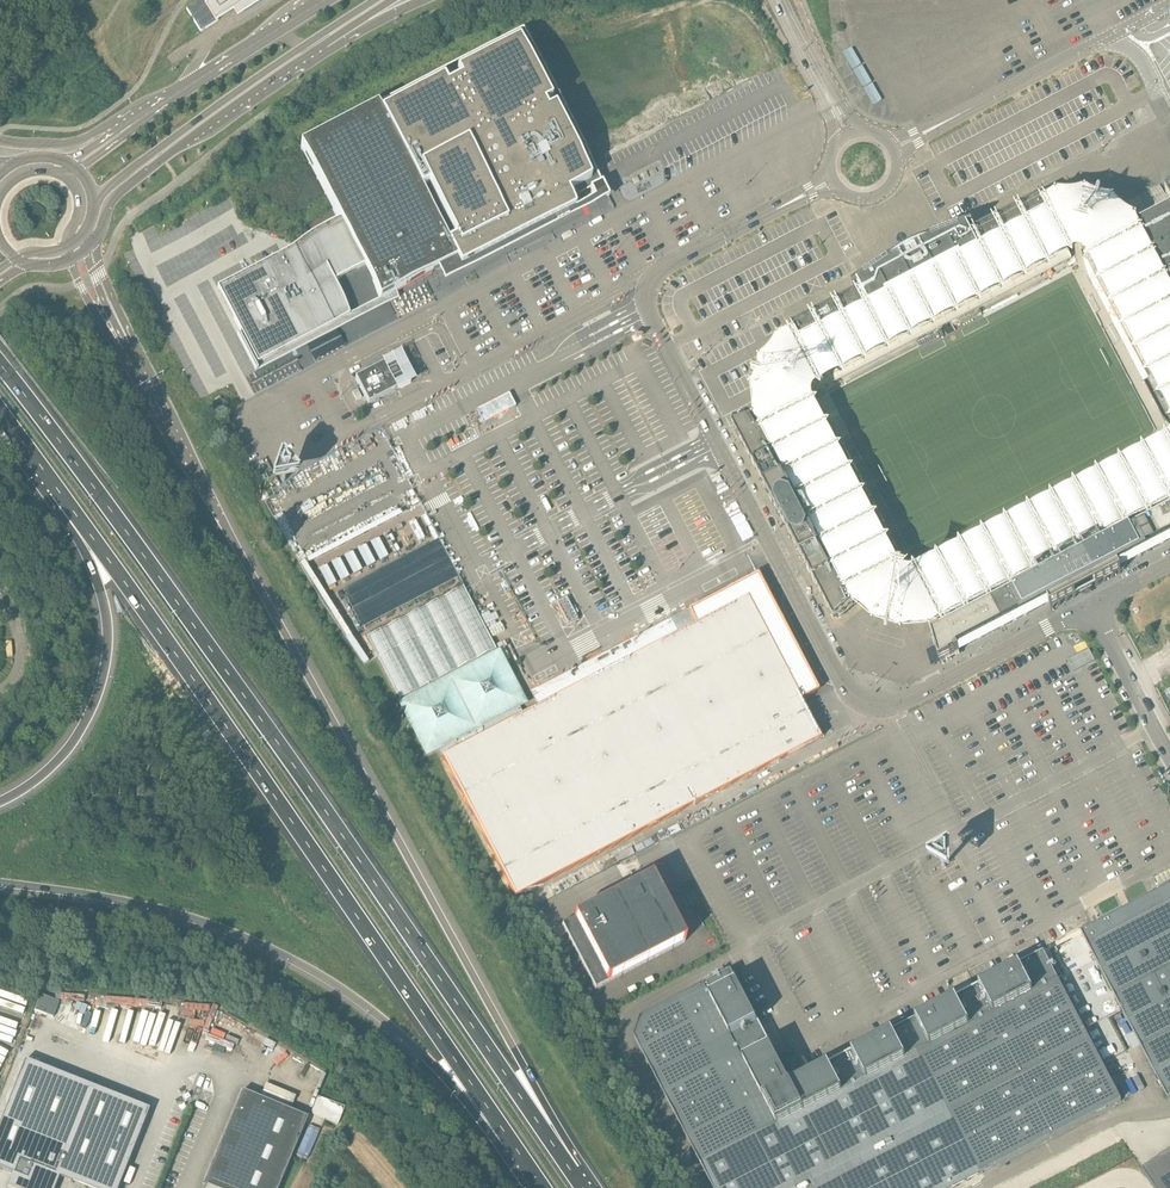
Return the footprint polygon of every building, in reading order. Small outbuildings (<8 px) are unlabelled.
[(209,1),(220,19),(233,11),(236,17),(264,0),(212,0),(209,1)] [(218,21),(208,4),(202,8),(198,2),(186,9),(201,32),(218,21)] [(340,225),(218,288),(258,365),(350,317),(335,287),(365,271),(371,282),(380,302),(384,300),(389,297),(457,262),(461,269),(506,246),(576,209),(572,202),(590,192),(594,200),(602,196),(603,196),(606,194),(590,163),(523,33),(377,109),(301,149),(340,225)] [(918,622),(921,622),(924,621),(926,620),(927,620),(943,672),(1169,554),(1169,438),(917,569),(830,400),(1086,268),(1169,431),(1169,210),(1127,233),(1107,215),(1084,208),(1061,210),(1049,216),(1041,201),(977,234),(973,227),(930,243),(912,252),(892,263),(854,289),(857,297),(791,331),(799,347),(788,353),(773,371),(765,394),(767,417),(761,419),(762,420),(757,422),(756,421),(750,422),(751,424),(746,425),(746,424),(740,425),(740,427),(737,431),(736,430),(735,431),(738,436),(739,436),(742,441),(741,442),(744,448),(745,447),(748,453),(747,454),(750,459),(751,458),(754,464),(753,465),(756,470),(757,470),(760,476),(759,477),(761,482),(763,481),(766,487),(765,488),(766,490),(765,490),(767,494),(768,493),(771,499),(770,500),(773,505),(774,505),(777,510),(776,511),(778,515),(779,514),(780,516),(781,516),(790,533),(789,534),(790,535),(789,536),(791,539),(792,539),(795,545),(794,545),(797,551),(798,550),(801,556),(800,557),(802,560),(803,562),(805,561),(808,567),(806,568),(809,573),(811,573),(814,579),(812,579),(815,585),(817,584),(820,590),(818,591),(821,596),(822,596),(826,601),(824,602),(827,608),(828,607),(832,613),(830,613),(833,619),(834,618),(834,617),(839,617),(840,618),(845,614),(844,613),(848,610),(849,611),(854,607),(853,606),(857,603),(858,604),(863,600),(880,615),(883,616),(886,617),(888,619),(891,620),(894,620),(897,621),(900,622),(903,622),(906,622),(912,623),(915,622),(918,622)] [(355,379),(369,405),(411,383),(398,357),(355,379)] [(464,588),(367,638),(378,658),(402,705),(399,706),(425,755),(437,748),(515,899),(642,832),(784,759),(764,720),(816,693),(796,655),(800,654),(759,575),(689,611),(697,625),(677,635),(645,652),(640,641),(627,647),(628,648),(576,675),(576,674),(564,680),(569,691),(523,715),(519,706),(524,703),(498,655),(496,650),(480,620),(464,588)] [(566,599),(557,604),(568,625),(577,620),(566,599)] [(1071,660),(1076,671),(1097,661),(1092,650),(1071,660)] [(659,842),(670,836),(667,831),(656,836),(659,842)] [(597,988),(674,948),(685,942),(652,878),(563,924),(597,988)] [(1169,1099),(1169,888),(1082,934),(1168,1099),(1169,1099)] [(904,1027),(982,1174),(1121,1101),(1044,953),(904,1027)] [(694,1150),(702,1166),(842,1092),(828,1066),(790,1086),(731,972),(641,1018),(635,1038),(694,1150)] [(41,995),(34,1011),(53,1018),(59,1003),(41,995)] [(982,1174),(904,1027),(828,1066),(842,1092),(702,1166),(713,1187),(955,1187),(982,1174)] [(8,1187),(56,1187),(60,1178),(85,1187),(119,1187),(150,1110),(25,1061),(0,1125),(0,1170),(13,1175),(8,1187)] [(308,1118),(243,1091),(204,1184),(207,1186),(206,1187),(279,1187),(308,1118)] [(344,1108),(343,1107),(333,1103),(330,1102),(318,1097),(311,1113),(323,1118),(338,1124),(342,1114),(344,1109),(344,1108)]
